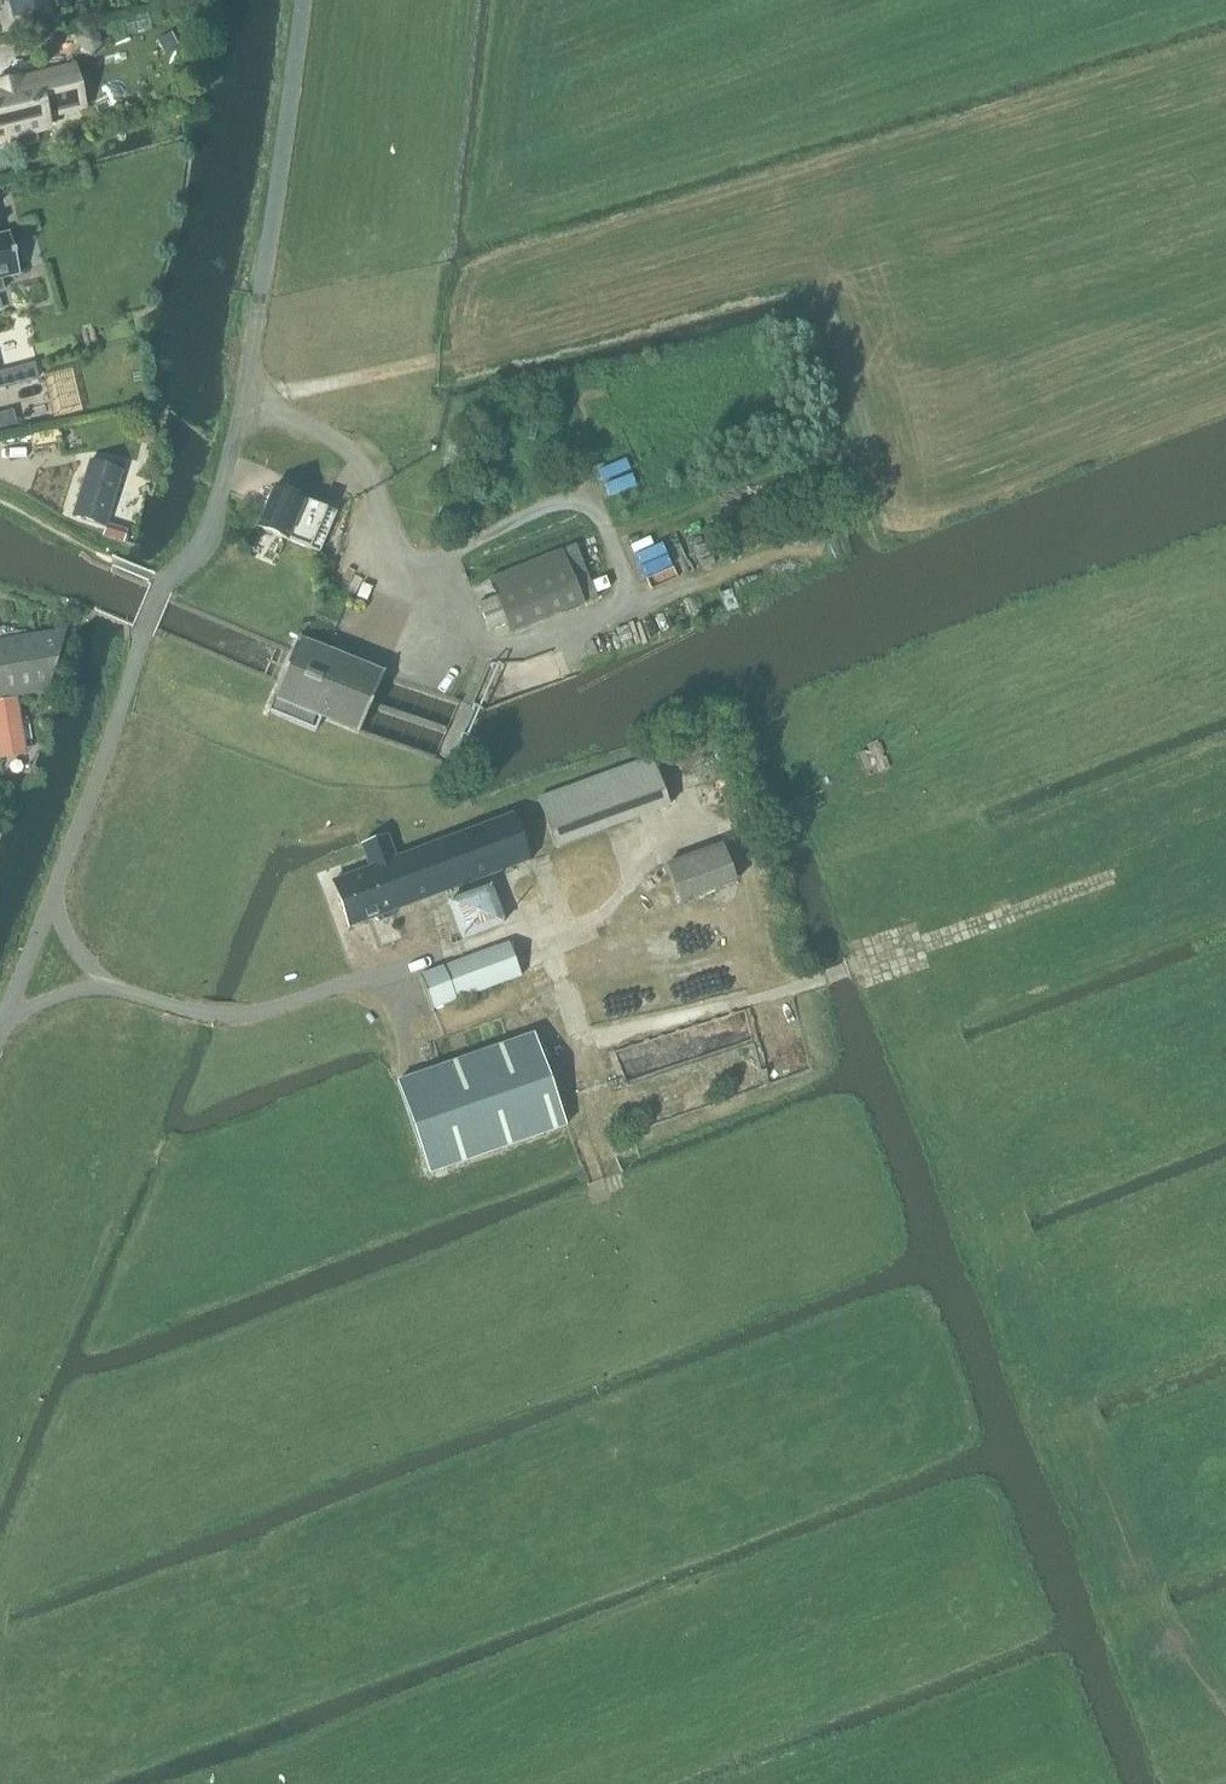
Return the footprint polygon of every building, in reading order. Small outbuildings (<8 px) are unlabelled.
[(8,1),(12,17),(14,17),(15,16),(18,16),(81,0),(8,0),(8,1)] [(80,51),(92,55),(103,48),(101,35),(89,32),(79,38),(80,51)] [(164,38),(172,53),(180,49),(172,33),(164,38)] [(9,138),(11,147),(38,141),(36,131),(49,128),(46,116),(75,108),(66,72),(75,70),(74,69),(20,82),(14,83),(15,87),(0,91),(0,140),(9,138)] [(5,291),(2,280),(20,275),(9,233),(0,235),(0,293),(5,291)] [(34,365),(0,374),(0,388),(37,379),(34,365)] [(105,526),(123,470),(90,459),(73,516),(105,526)] [(274,486),(257,526),(289,540),(305,547),(321,553),(338,513),(326,508),(320,506),(306,500),(274,486)] [(132,522),(138,501),(124,497),(118,517),(132,522)] [(508,624),(511,632),(585,605),(563,550),(489,579),(496,596),(479,604),(488,631),(508,624)] [(0,638),(0,699),(47,691),(67,629),(0,638)] [(268,711),(316,731),(321,718),(359,734),(361,729),(371,705),(374,700),(383,678),(385,674),(333,652),(299,637),(294,649),(292,654),(281,681),(279,684),(268,711)] [(22,722),(18,699),(0,702),(0,725),(22,722)] [(0,725),(0,762),(27,758),(22,722),(0,725)] [(652,760),(539,799),(556,847),(670,806),(652,760)] [(389,835),(361,845),(369,868),(332,882),(348,928),(374,918),(378,922),(393,916),(395,909),(529,860),(511,811),(396,853),(389,835)] [(733,847),(681,867),(695,906),(747,886),(733,847)] [(522,976),(509,940),(418,974),(432,1010),(522,976)] [(567,1123),(534,1033),(398,1083),(431,1174),(567,1123)]
